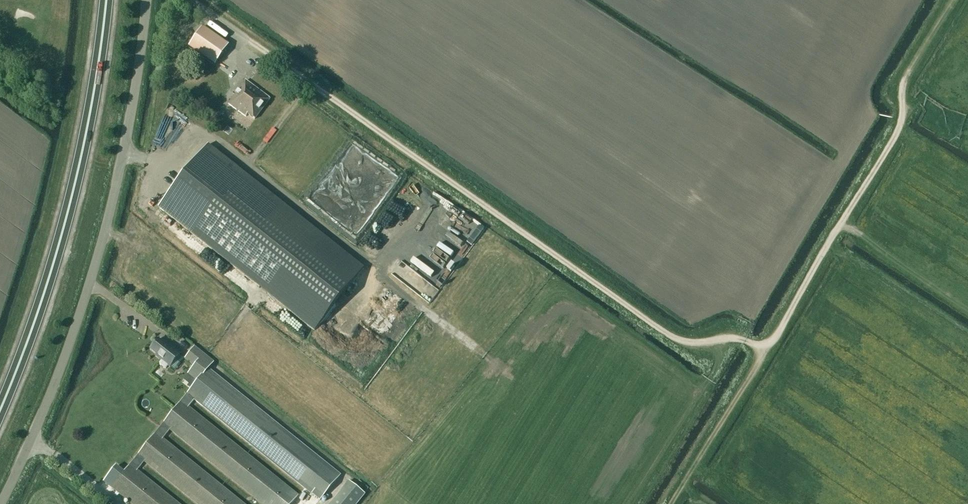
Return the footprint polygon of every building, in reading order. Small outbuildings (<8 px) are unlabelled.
[(229,45),(203,26),(189,46),(215,65),(229,45)] [(256,52),(249,43),(244,47),(257,65),(263,60),(257,52),(256,52)] [(263,89),(268,83),(257,75),(253,81),(263,89)] [(228,103),(246,116),(248,114),(255,119),(270,98),(245,80),(228,103)] [(287,105),(282,115),(287,117),(291,108),(287,105)] [(302,219),(208,144),(158,207),(314,330),(363,267),(302,219)] [(433,193),(423,207),(449,225),(459,211),(433,193)] [(141,208),(152,217),(156,212),(145,203),(141,208)] [(388,207),(379,217),(387,224),(396,214),(388,207)] [(171,223),(168,227),(177,236),(181,232),(171,223)] [(405,247),(398,252),(404,259),(411,255),(405,247)] [(406,260),(403,266),(411,270),(414,264),(406,260)] [(404,347),(411,342),(408,338),(401,343),(404,347)] [(156,356),(160,360),(161,361),(159,363),(160,365),(164,369),(166,369),(168,366),(170,367),(180,354),(170,346),(168,347),(158,339),(150,349),(157,355),(156,356)] [(104,481),(132,503),(179,503),(137,470),(144,462),(196,503),(244,503),(163,438),(170,430),(261,503),(291,503),(298,495),(188,407),(194,399),(320,500),(340,475),(207,369),(213,361),(195,346),(186,356),(196,364),(189,372),(199,379),(124,472),(116,466),(104,481)] [(365,494),(348,480),(329,503),(357,503),(365,494)]
